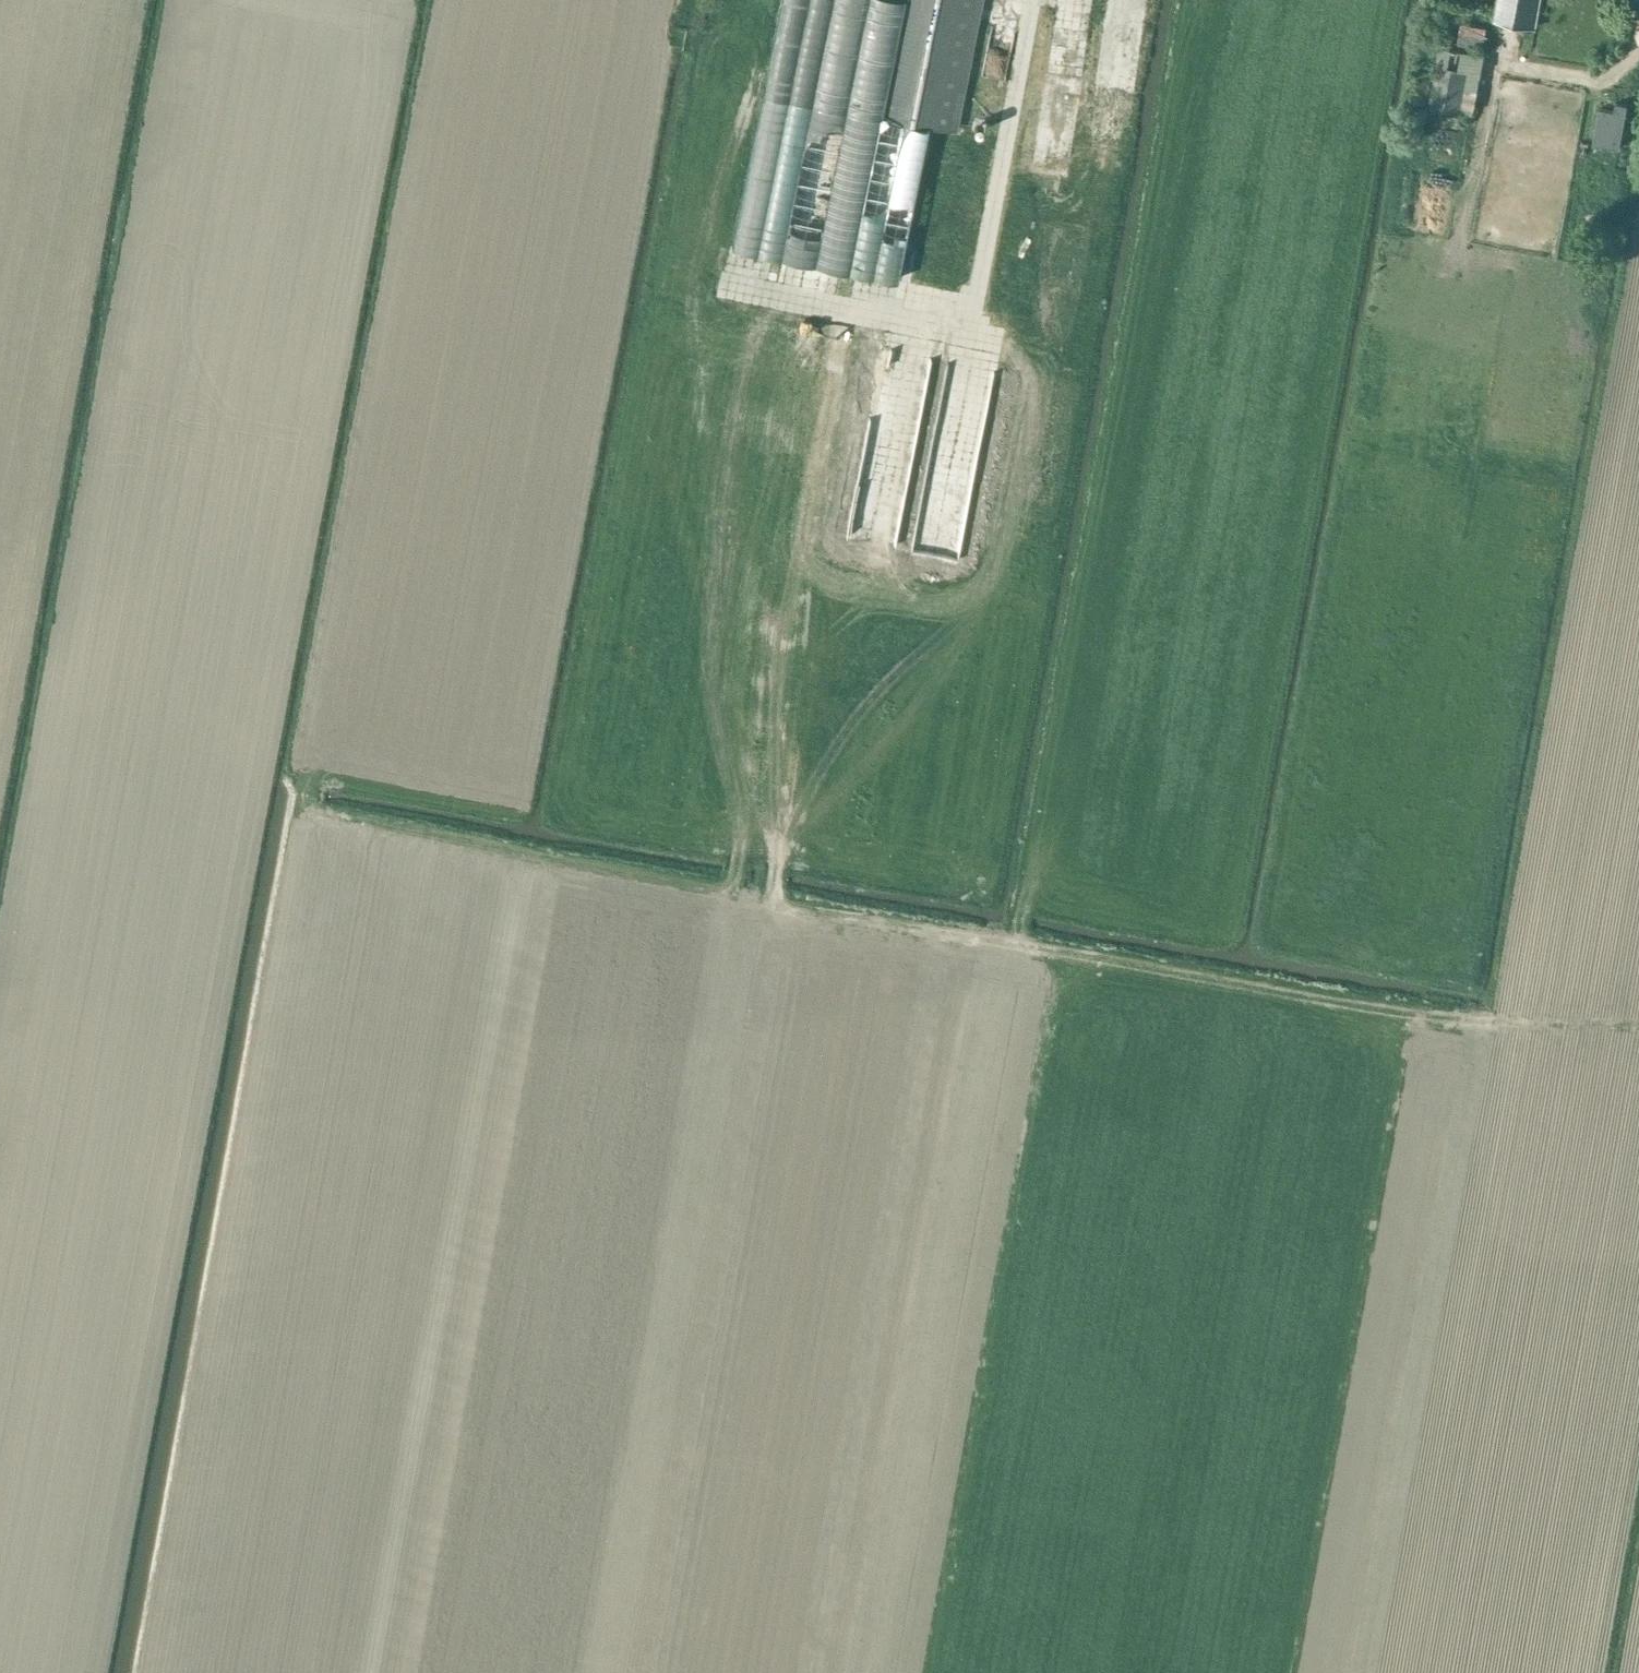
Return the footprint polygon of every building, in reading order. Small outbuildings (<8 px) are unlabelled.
[(765,90),(927,124),(956,130),(982,0),(784,0),(765,90)] [(1491,27),(1532,33),(1538,0),(1496,0),(1491,27)] [(1428,105),(1459,111),(1467,70),(1481,73),(1485,53),(1440,44),(1436,61),(1428,105)] [(896,279),(927,125),(765,92),(734,247),(896,279)] [(1599,109),(1593,144),(1619,148),(1627,105),(1616,103),(1614,112),(1599,109)] [(910,374),(908,403),(920,404),(922,375),(910,374)]
